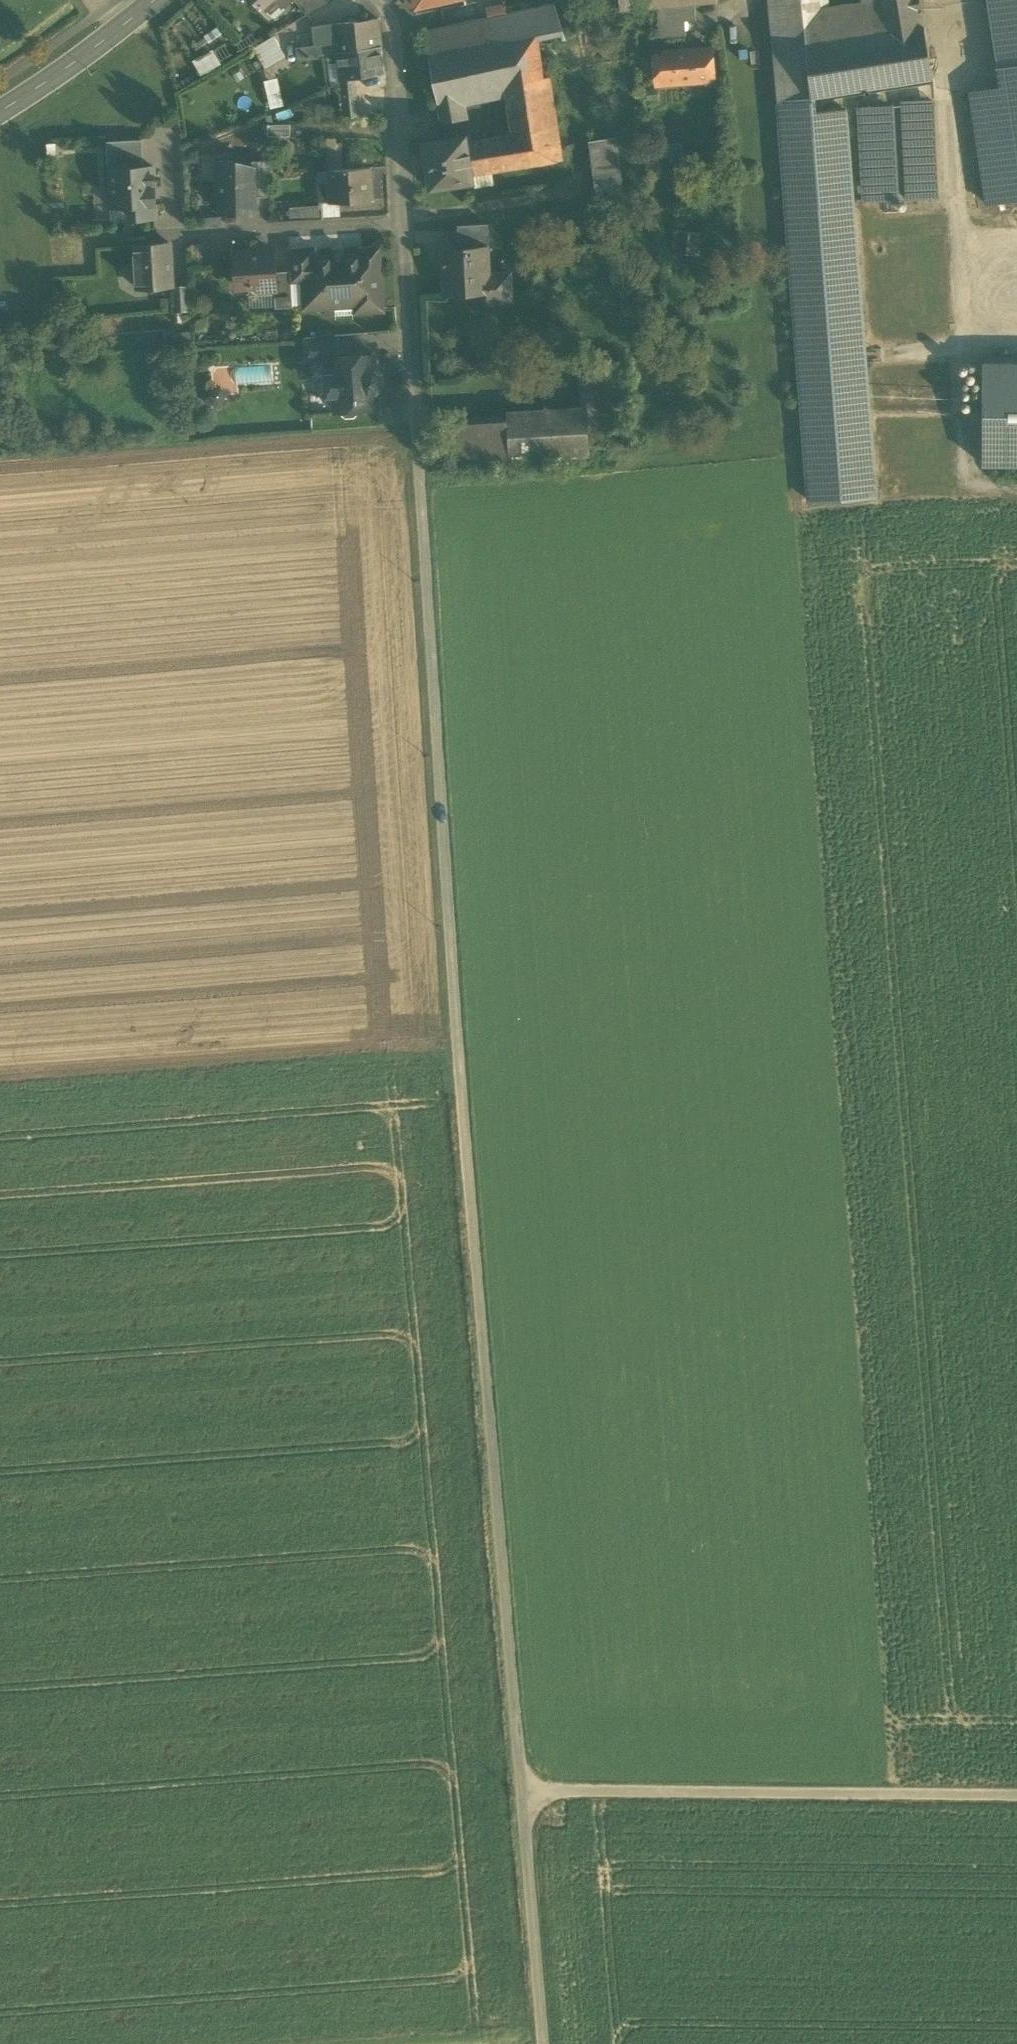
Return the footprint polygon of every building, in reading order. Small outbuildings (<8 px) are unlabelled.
[(269,16),(271,14),(266,7),(274,0),(256,0),(269,16)] [(271,14),(282,4),(279,0),(274,0),(266,7),(271,14)] [(307,15),(331,1),(330,0),(295,0),(307,15)] [(620,10),(654,7),(653,0),(619,0),(620,10)] [(811,97),(802,10),(801,0),(768,0),(778,102),(811,97)] [(802,10),(829,8),(828,0),(801,0),(802,10)] [(919,0),(875,0),(861,2),(829,8),(802,10),(811,97),(813,96),(932,77),(919,0)] [(1016,65),(1016,0),(988,0),(998,68),(1016,65)] [(538,36),(539,46),(565,38),(553,2),(506,12),(487,16),(424,30),(429,57),(538,36)] [(485,7),(487,16),(506,12),(504,2),(485,7)] [(658,6),(659,21),(684,19),(695,18),(694,3),(658,6)] [(378,19),(334,23),(338,52),(381,45),(378,19)] [(684,19),(659,21),(660,35),(685,32),(684,19)] [(315,56),(338,52),(334,23),(314,26),(316,45),(296,47),(298,60),(315,58),(315,56)] [(251,47),(264,69),(286,56),(273,34),(251,47)] [(467,141),(472,173),(492,170),(562,159),(550,76),(544,77),(539,46),(538,36),(429,57),(438,102),(461,98),(507,88),(512,134),(467,141)] [(384,71),(381,45),(338,52),(339,61),(341,78),(354,76),(360,75),(370,73),(384,71)] [(222,64),(213,48),(191,61),(201,76),(222,64)] [(712,49),(691,51),(694,80),(714,78),(712,49)] [(658,83),(694,80),(691,51),(655,54),(658,83)] [(341,78),(339,61),(327,63),(330,87),(342,86),(341,78)] [(998,68),(1000,86),(969,91),(986,204),(1016,199),(1016,65),(998,68)] [(370,73),(360,75),(362,88),(373,87),(370,73)] [(354,76),(341,78),(342,86),(345,117),(358,116),(354,76)] [(278,77),(264,80),(270,109),(285,106),(278,77)] [(814,112),(813,96),(811,97),(778,102),(777,102),(808,501),(875,496),(845,110),(814,112)] [(461,98),(438,102),(442,122),(465,119),(461,98)] [(901,103),(906,198),(916,197),(937,197),(933,101),(911,102),(901,103)] [(858,107),(863,201),(876,200),(897,199),(892,105),(871,106),(858,107)] [(268,136),(290,136),(290,124),(268,124),(268,136)] [(423,142),(430,189),(474,182),(472,173),(467,141),(466,136),(423,142)] [(327,170),(329,170),(338,169),(336,137),(325,138),(327,170)] [(589,140),(597,198),(624,195),(616,137),(589,140)] [(106,141),(108,170),(111,170),(110,168),(143,167),(142,139),(106,141)] [(201,179),(218,179),(218,160),(201,160),(201,179)] [(221,193),(221,212),(240,212),(240,205),(254,205),(254,197),(254,168),(252,168),(234,168),(234,160),(218,160),(218,179),(218,193),(221,193)] [(254,197),(268,196),(267,160),(252,160),(252,168),(254,168),(254,197)] [(130,205),(130,218),(156,216),(153,166),(143,167),(110,168),(111,170),(112,187),(108,188),(109,206),(130,205)] [(335,187),(336,202),(340,202),(372,200),(370,167),(338,169),(329,170),(329,182),(330,187),(335,187)] [(472,173),(474,182),(475,187),(495,184),(492,170),(472,173)] [(317,183),(318,206),(323,205),(323,203),(331,203),(330,187),(329,182),(317,183)] [(341,216),(340,202),(336,202),(331,203),(323,203),(323,205),(323,217),(341,216)] [(131,222),(130,218),(130,205),(109,206),(110,223),(131,222)] [(290,207),(290,220),(323,219),(323,217),(323,205),(318,206),(290,207)] [(486,247),(486,249),(489,249),(488,224),(458,225),(459,249),(486,247)] [(701,231),(677,229),(675,251),(699,253),(701,231)] [(136,246),(138,287),(173,285),(170,244),(136,246)] [(202,244),(187,244),(188,265),(203,264),(202,244)] [(443,250),(445,295),(447,295),(447,290),(487,288),(487,293),(488,293),(489,293),(488,273),(486,249),(486,247),(459,249),(443,250)] [(289,249),(291,271),(291,281),(303,280),(315,279),(314,258),(315,258),(315,248),(289,249)] [(336,312),(338,314),(354,313),(356,311),(383,310),(379,248),(361,249),(361,255),(315,258),(314,258),(315,279),(303,280),(304,300),(305,308),(321,307),(336,305),(336,312)] [(253,286),(259,291),(274,290),(275,290),(274,272),(273,250),(235,252),(236,268),(233,271),(234,279),(237,282),(237,287),(249,286),(253,286)] [(292,301),(291,281),(291,271),(274,272),(275,290),(274,290),(275,306),(275,308),(293,307),(292,301)] [(510,272),(488,273),(489,293),(488,293),(488,301),(512,300),(510,272)] [(291,281),(292,301),(304,300),(303,280),(291,281)] [(188,283),(173,285),(174,312),(189,311),(188,283)] [(253,286),(249,286),(249,308),(275,306),(274,290),(259,291),(253,286)] [(305,338),(307,360),(332,358),(338,357),(337,335),(305,338)] [(478,353),(460,353),(460,368),(478,368),(478,353)] [(339,411),(346,417),(355,416),(361,410),(360,408),(377,407),(376,391),(381,385),(381,375),(375,370),(373,354),(338,357),(332,358),(333,373),(330,373),(325,379),(326,389),(332,395),(334,394),(335,410),(339,410),(339,411)] [(588,406),(587,406),(589,445),(623,443),(619,362),(586,364),(588,406)] [(983,363),(982,464),(1016,465),(1016,363),(983,363)] [(968,368),(965,364),(960,365),(958,369),(961,373),(966,373),(968,368)] [(975,376),(972,372),(967,373),(965,377),(968,381),(973,381),(975,376)] [(221,387),(212,388),(208,397),(214,404),(224,403),(227,394),(221,387)] [(971,393),(968,390),(963,390),(961,395),(964,399),(969,398),(971,393)] [(981,393),(978,390),(973,390),(972,395),(975,399),(979,398),(981,393)] [(971,405),(968,401),(963,401),(961,406),(964,410),(969,409),(971,405)] [(507,411),(507,420),(510,459),(589,455),(589,445),(587,406),(507,411)] [(449,463),(510,459),(507,420),(447,423),(449,463)]
